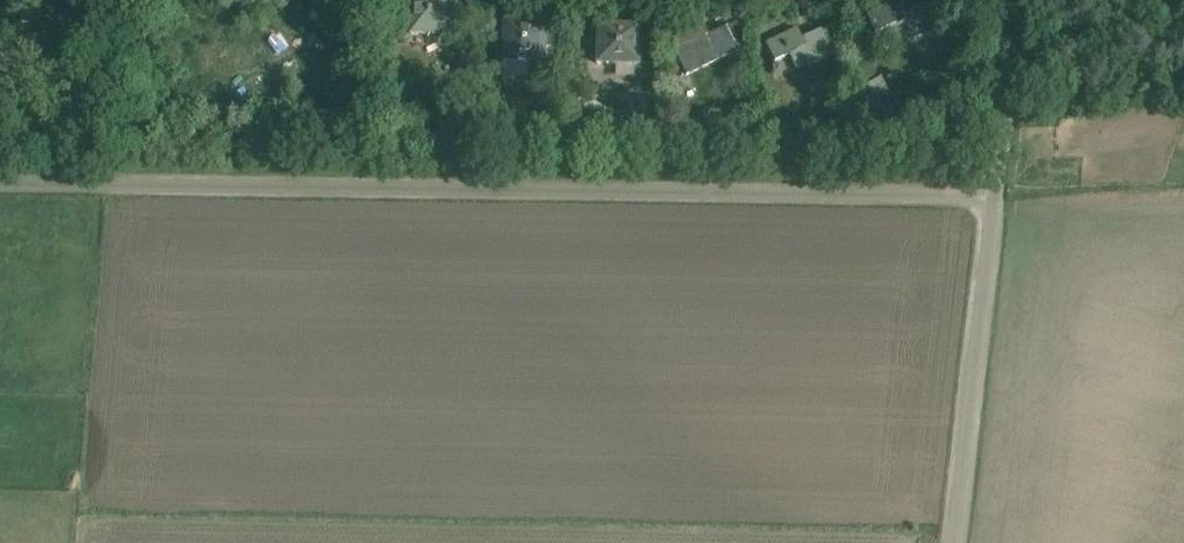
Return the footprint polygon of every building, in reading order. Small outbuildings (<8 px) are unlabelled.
[(409,35),(450,35),(450,0),(409,0),(409,35)] [(934,28),(945,23),(936,0),(935,0),(925,4),(924,3),(924,4),(905,11),(901,1),(867,15),(875,34),(890,27),(897,43),(934,28)] [(502,40),(502,61),(516,62),(530,62),(546,63),(547,22),(503,21),(502,40)] [(597,23),(596,64),(611,64),(640,65),(641,25),(597,23)] [(703,26),(670,42),(679,60),(686,75),(702,68),(738,51),(727,27),(707,36),(703,26)] [(833,54),(832,51),(821,30),(802,39),(798,29),(765,44),(774,63),(789,56),(797,71),(833,54)] [(52,77),(42,79),(45,94),(55,92),(52,77)] [(585,80),(572,81),(573,95),(581,94),(581,101),(587,100),(585,80)] [(648,101),(631,102),(632,121),(649,120),(648,101)] [(549,105),(549,123),(563,123),(563,105),(549,105)]
